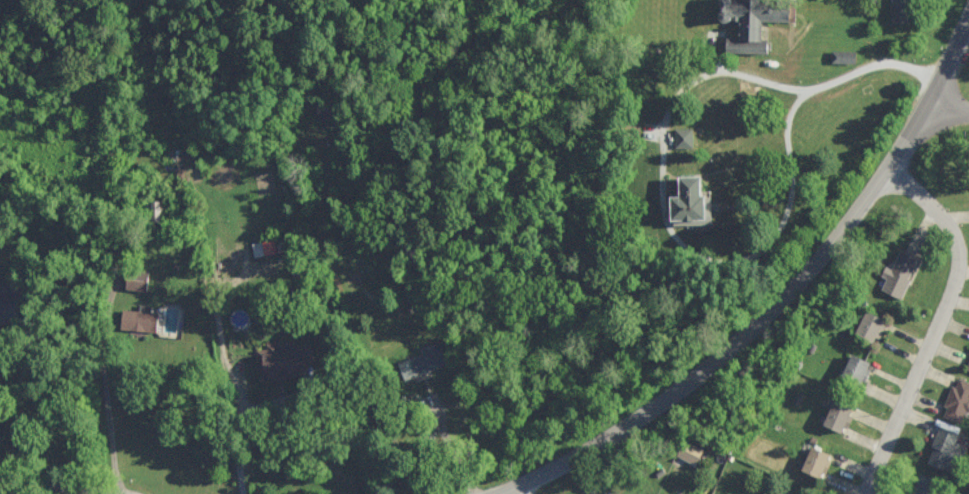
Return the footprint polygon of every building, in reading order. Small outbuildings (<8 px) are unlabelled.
[(754,0),(712,0),(712,21),(734,21),(733,38),(722,38),(722,52),(763,53),(763,39),(757,38),(757,21),(784,21),(784,1),(754,1),(754,0)] [(672,149),(690,148),(689,128),(671,128),(672,149)] [(672,176),(673,195),(664,195),(665,224),(707,223),(706,195),(694,195),(693,175),(672,176)] [(158,201),(146,201),(147,222),(158,222),(158,201)] [(251,257),(273,252),(270,239),(248,244),(251,257)] [(898,298),(915,258),(896,250),(888,268),(882,266),(878,276),(883,278),(878,290),(898,298)] [(145,271),(124,267),(120,288),(142,291),(145,271)] [(0,287),(0,320),(11,320),(12,288),(0,287)] [(117,330),(153,332),(154,312),(146,312),(146,305),(135,305),(135,310),(118,309),(117,330)] [(851,333),(874,343),(883,320),(860,310),(851,333)] [(256,380),(309,375),(306,343),(274,347),(274,342),(262,344),(262,348),(253,349),(256,380)] [(394,362),(400,380),(444,364),(438,346),(394,362)] [(868,362),(845,354),(838,374),(861,382),(868,362)] [(968,398),(968,395),(968,384),(952,377),(941,406),(944,407),(940,417),(957,423),(962,410),(968,412),(968,409),(968,398)] [(840,434),(846,416),(844,415),(847,407),(827,400),(818,425),(840,434)] [(922,463),(943,472),(949,456),(957,459),(962,447),(952,442),(955,435),(936,427),(922,463)] [(700,448),(680,440),(673,456),(693,464),(700,448)] [(828,455),(806,446),(796,470),(818,479),(828,455)] [(932,480),(915,474),(908,493),(927,493),(932,480)]
